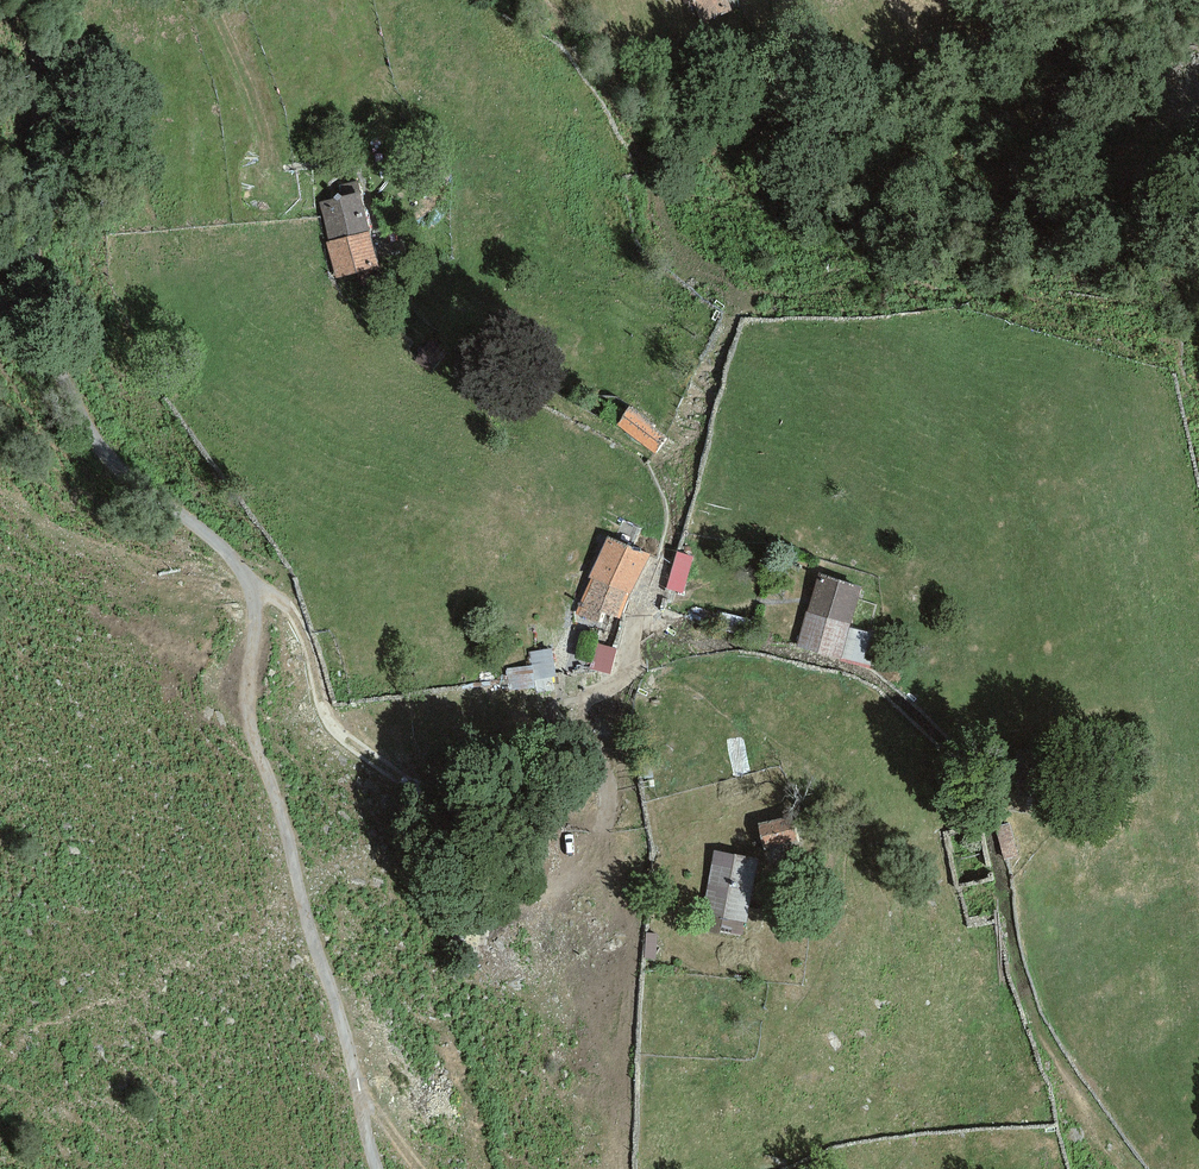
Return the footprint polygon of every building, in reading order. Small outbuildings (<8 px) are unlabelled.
[(691,1),(700,23),(731,11),(726,0),(693,0),(691,1)] [(323,194),(332,236),(373,224),(365,186),(323,194)] [(328,237),(338,273),(383,260),(373,224),(332,236),(328,237)] [(631,402),(618,419),(656,447),(669,429),(631,402)] [(611,529),(593,568),(595,570),(632,587),(635,588),(655,544),(642,538),(640,543),(611,529)] [(679,546),(668,585),(685,590),(696,551),(679,546)] [(821,566),(800,642),(844,654),(853,623),(865,578),(821,566)] [(595,570),(579,609),(602,618),(608,604),(623,610),(632,587),(595,570)] [(890,633),(853,623),(844,654),(881,664),(890,633)] [(605,649),(598,672),(617,677),(624,654),(605,649)] [(795,809),(761,819),(768,843),(802,833),(795,809)] [(1011,820),(997,824),(1006,855),(1020,852),(1011,820)] [(761,853),(716,845),(705,910),(712,911),(709,929),(744,935),(747,916),(750,917),(761,853)]
